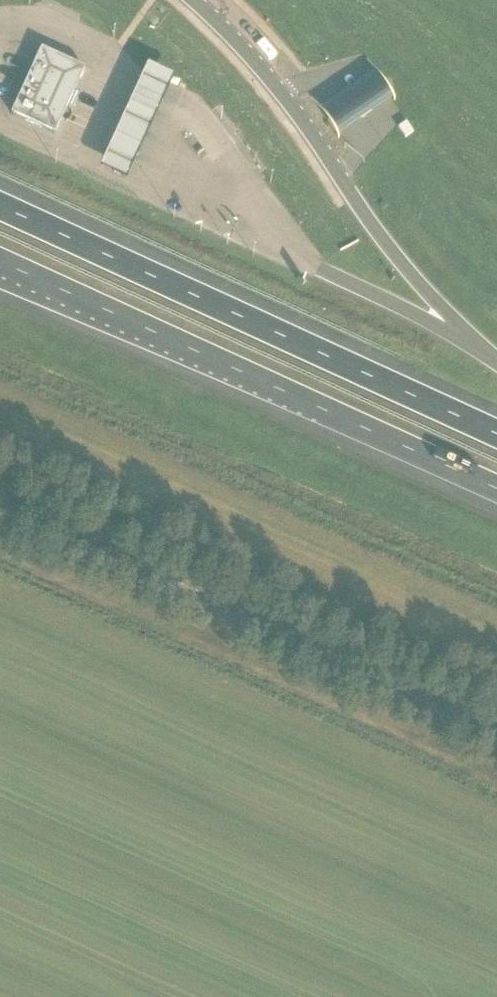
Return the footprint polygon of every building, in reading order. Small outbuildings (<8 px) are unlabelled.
[(41,49),(11,115),(55,135),(85,69),(41,49)] [(153,65),(104,170),(132,183),(182,78),(153,65)] [(345,96),(320,112),(338,139),(363,121),(392,102),(374,76),(345,96)]
